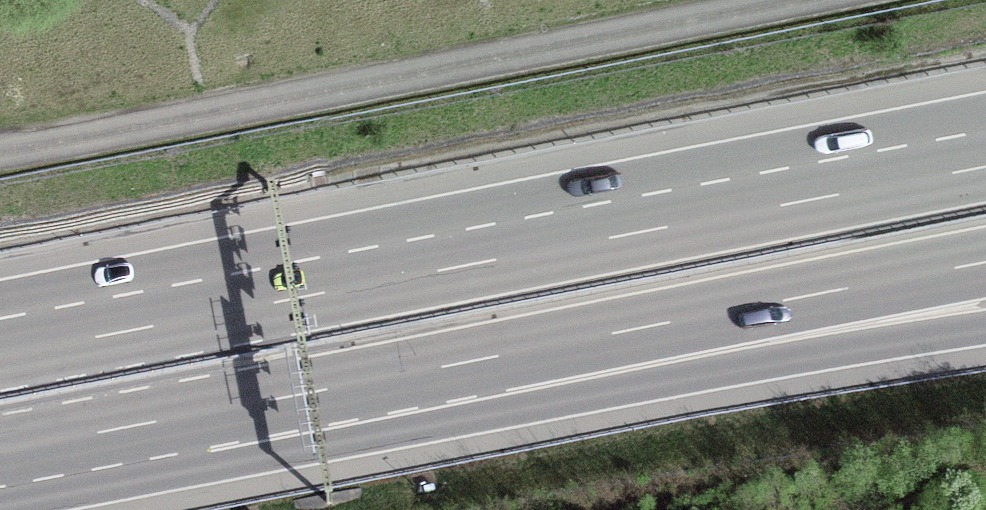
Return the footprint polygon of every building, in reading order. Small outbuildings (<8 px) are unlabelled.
[(436,490),(435,484),(423,487),(424,493),(436,490)]
